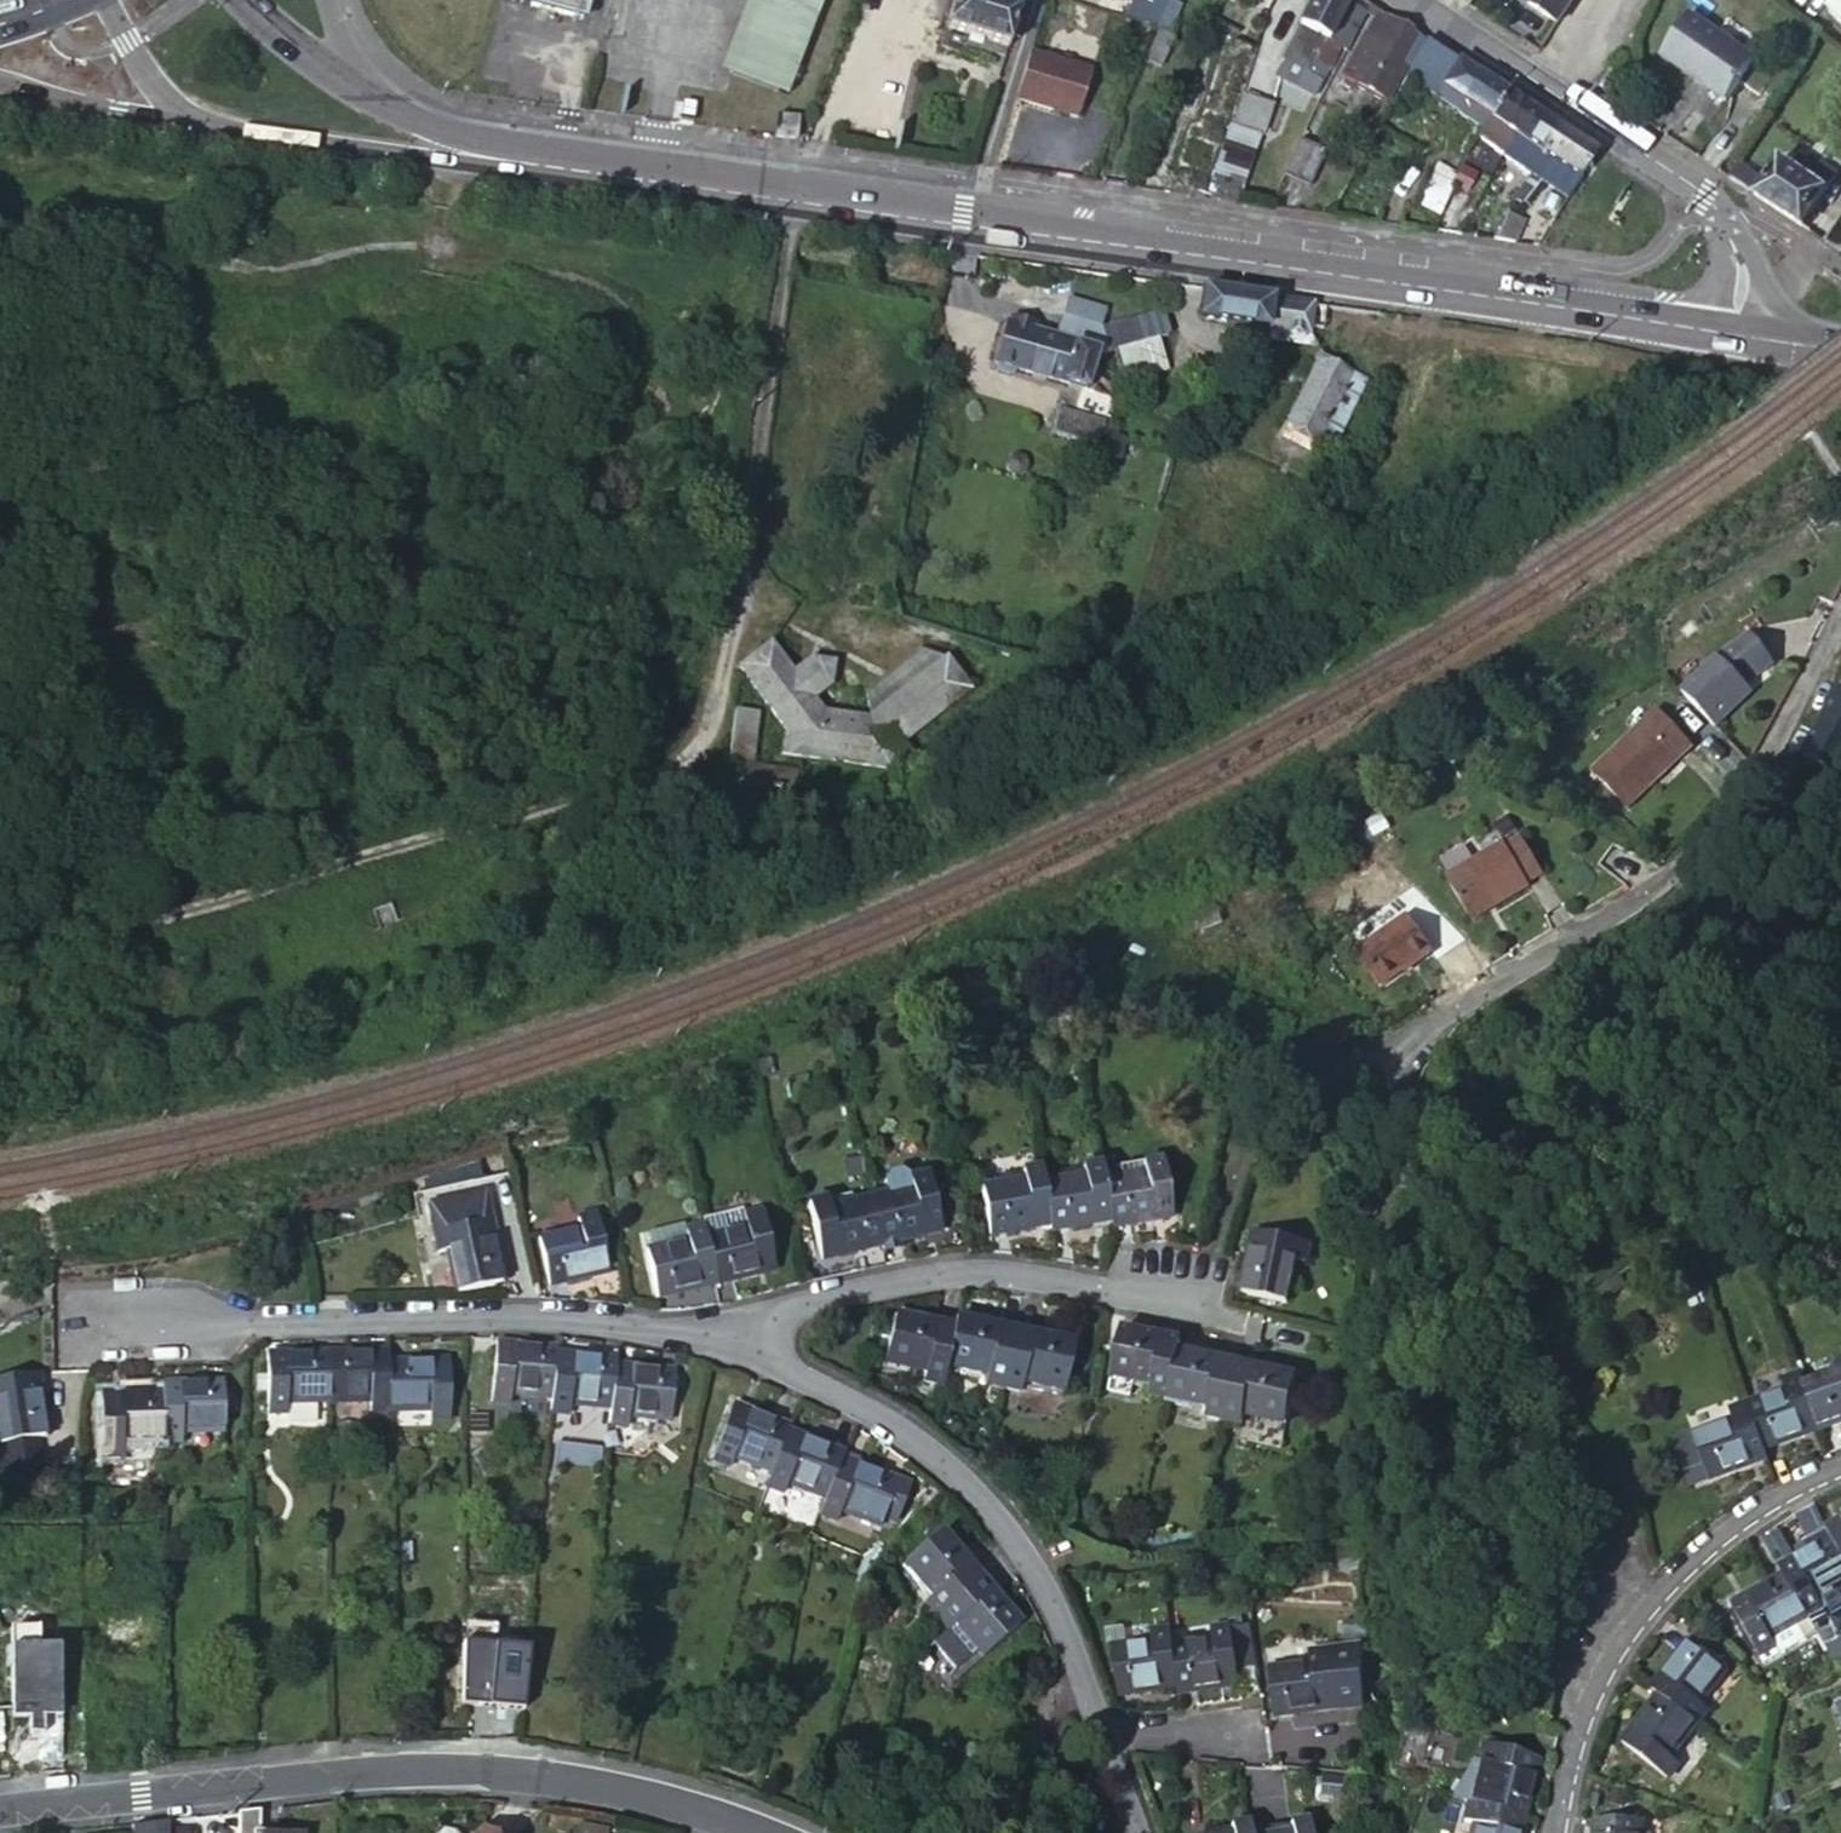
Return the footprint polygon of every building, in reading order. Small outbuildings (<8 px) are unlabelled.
[(588,0),(527,0),(583,16),(588,0)] [(788,95),(825,0),(761,0),(732,75),(788,95)] [(1019,11),(985,0),(956,0),(947,30),(1008,49),(1019,11)] [(1155,28),(1168,2),(1166,1),(1164,0),(1150,0),(1148,4),(1138,0),(1136,0),(1127,19),(1155,28)] [(1373,7),(1361,0),(1314,0),(1288,51),(1299,58),(1316,67),(1327,73),(1339,51),(1347,55),(1373,7)] [(1558,26),(1576,0),(1533,0),(1529,7),(1558,26)] [(1168,2),(1155,28),(1154,31),(1157,32),(1167,37),(1179,9),(1168,2)] [(1828,18),(1840,29),(1840,4),(1828,18)] [(1418,65),(1431,43),(1392,19),(1375,49),(1380,52),(1389,35),(1414,49),(1405,66),(1408,67),(1407,68),(1414,72),(1418,65)] [(1694,19),(1664,60),(1725,105),(1755,63),(1694,19)] [(1167,37),(1157,32),(1145,62),(1158,69),(1171,39),(1167,37)] [(1389,35),(1380,52),(1405,66),(1414,49),(1389,35)] [(1460,63),(1431,43),(1418,65),(1446,85),(1460,63)] [(1386,108),(1407,68),(1408,67),(1405,66),(1380,52),(1375,49),(1353,89),(1386,108)] [(1299,58),(1288,51),(1284,59),(1290,62),(1295,65),(1299,58)] [(1030,53),(1016,99),(1077,117),(1091,71),(1030,53)] [(1313,75),(1316,67),(1299,58),(1295,65),(1313,75)] [(1319,91),(1327,73),(1316,67),(1313,75),(1295,65),(1290,62),(1280,80),(1281,100),(1274,117),(1303,133),(1324,94),(1319,91)] [(1482,77),(1460,63),(1446,85),(1468,100),(1482,77)] [(1414,72),(1412,77),(1440,96),(1446,85),(1418,65),(1414,72)] [(1492,116),(1507,94),(1482,77),(1468,100),(1492,116)] [(1446,85),(1440,96),(1485,126),(1486,125),(1492,116),(1468,100),(1446,85)] [(1231,121),(1240,94),(1228,90),(1219,117),(1231,121)] [(1531,111),(1507,94),(1492,116),(1516,132),(1531,111)] [(1265,139),(1275,106),(1244,95),(1233,129),(1265,139)] [(1575,139),(1531,111),(1516,132),(1514,135),(1515,135),(1558,163),(1575,139)] [(774,137),(795,140),(800,119),(777,115),(774,137)] [(1513,143),(1515,135),(1514,135),(1516,132),(1492,116),(1486,125),(1513,143)] [(1171,182),(1210,192),(1231,121),(1219,117),(1208,155),(1199,152),(1182,148),(1171,182)] [(1486,125),(1485,126),(1479,136),(1506,155),(1513,143),(1486,125)] [(1331,147),(1308,135),(1291,171),(1314,181),(1331,147)] [(1553,171),(1558,163),(1515,135),(1513,143),(1506,155),(1547,181),(1548,180),(1553,171)] [(1558,163),(1581,179),(1596,154),(1575,139),(1558,163)] [(1782,160),(1758,197),(1814,234),(1830,211),(1820,203),(1829,191),(1815,181),(1822,171),(1801,156),(1794,167),(1782,160)] [(1570,196),(1581,179),(1558,163),(1553,171),(1548,180),(1570,196)] [(1742,169),(1734,182),(1749,191),(1757,178),(1742,169)] [(1434,180),(1436,175),(1426,170),(1424,175),(1434,180)] [(1836,180),(1822,171),(1815,181),(1829,191),(1836,180)] [(1421,182),(1429,186),(1434,180),(1424,175),(1421,182)] [(1443,204),(1453,184),(1436,175),(1434,180),(1429,186),(1426,195),(1443,204)] [(1496,230),(1511,238),(1520,218),(1517,216),(1505,210),(1496,230)] [(1840,252),(1840,226),(1829,244),(1840,252)] [(1493,240),(1523,243),(1517,241),(1511,238),(1496,230),(1493,240)] [(1270,298),(1203,288),(1199,318),(1266,328),(1270,298)] [(1307,333),(1311,303),(1270,298),(1266,328),(1307,333)] [(1063,320),(1098,329),(1103,311),(1067,302),(1063,320)] [(1356,371),(1370,312),(1311,303),(1307,333),(1314,362),(1349,370),(1356,371)] [(1106,353),(1120,350),(1158,340),(1170,336),(1176,310),(1101,330),(1106,353)] [(1096,349),(1099,350),(1106,353),(1101,330),(1098,329),(1063,320),(1059,333),(1096,349)] [(1096,349),(1059,333),(1058,337),(1008,324),(997,363),(1085,387),(1096,349)] [(1120,350),(1129,380),(1130,380),(1166,371),(1158,340),(1120,350)] [(1349,370),(1314,362),(1298,434),(1299,434),(1332,442),(1336,426),(1340,407),(1349,370)] [(1364,373),(1356,371),(1349,370),(1340,407),(1355,410),(1364,373)] [(1191,414),(1193,408),(1163,393),(1160,406),(1191,414)] [(1099,445),(1106,417),(1061,405),(1053,432),(1099,445)] [(1340,407),(1336,426),(1351,429),(1355,410),(1340,407)] [(1336,426),(1332,442),(1347,446),(1351,429),(1336,426)] [(1332,442),(1299,434),(1296,451),(1329,459),(1332,442)] [(789,667),(770,643),(740,667),(786,729),(783,752),(899,766),(914,754),(904,741),(969,688),(945,658),(943,661),(869,718),(823,713),(813,698),(789,667)] [(1712,668),(1676,702),(1711,739),(1747,705),(1739,696),(1768,675),(1745,645),(1712,668)] [(869,718),(943,661),(919,651),(866,691),(869,718)] [(805,656),(789,667),(813,698),(830,686),(832,660),(805,656)] [(734,710),(726,763),(734,764),(750,767),(758,713),(734,710)] [(1625,820),(1689,759),(1653,722),(1589,783),(1625,820)] [(750,767),(734,764),(731,785),(795,793),(798,773),(750,767)] [(1500,846),(1440,884),(1468,928),(1526,891),(1524,888),(1540,878),(1515,840),(1501,848),(1500,846)] [(399,922),(392,904),(372,911),(380,929),(399,922)] [(538,934),(533,917),(518,921),(523,939),(538,934)] [(1401,917),(1348,952),(1371,989),(1426,954),(1401,917)] [(759,937),(755,928),(731,936),(734,946),(759,937)] [(1109,1222),(1110,1230),(1170,1219),(1159,1160),(1140,1163),(1144,1173),(1102,1181),(1109,1222)] [(1046,1226),(1048,1234),(1109,1222),(1102,1181),(1099,1163),(1079,1166),(1081,1179),(1038,1185),(1046,1226)] [(1038,1185),(1035,1169),(1019,1171),(1021,1182),(979,1190),(987,1237),(1046,1226),(1038,1185)] [(872,1220),(878,1248),(895,1244),(938,1233),(925,1177),(908,1181),(910,1190),(884,1196),(867,1200),(872,1220)] [(910,1190),(908,1181),(903,1178),(887,1182),(884,1196),(910,1190)] [(425,1209),(431,1237),(490,1222),(484,1194),(425,1209)] [(820,1262),(878,1248),(872,1220),(867,1200),(824,1210),(822,1201),(805,1205),(820,1262)] [(534,1239),(545,1287),(607,1273),(593,1215),(575,1219),(577,1229),(534,1239)] [(702,1238),(713,1287),(772,1272),(760,1215),(743,1219),(745,1228),(702,1238)] [(490,1222),(431,1237),(435,1255),(448,1252),(458,1293),(504,1283),(490,1222)] [(683,1244),(681,1233),(679,1226),(644,1234),(649,1251),(683,1244)] [(654,1301),(713,1287),(702,1238),(699,1229),(681,1233),(683,1244),(649,1251),(642,1253),(654,1301)] [(1250,1235),(1238,1295),(1283,1303),(1292,1260),(1303,1262),(1305,1245),(1250,1235)] [(897,1250),(895,1244),(878,1248),(879,1254),(897,1250)] [(880,1373),(938,1387),(943,1367),(951,1329),(892,1316),(880,1373)] [(1013,1331),(954,1318),(951,1329),(943,1367),(985,1377),(983,1386),(1000,1390),(1013,1331)] [(1147,1395),(1165,1399),(1175,1352),(1177,1341),(1120,1329),(1107,1388),(1127,1393),(1130,1382),(1149,1386),(1147,1395)] [(1072,1344),(1013,1331),(1000,1390),(1019,1393),(1021,1383),(1062,1392),(1072,1344)] [(556,1354),(557,1349),(494,1341),(489,1405),(507,1406),(508,1396),(552,1399),(556,1354)] [(388,1362),(387,1352),(326,1353),(326,1383),(326,1403),(369,1401),(369,1412),(389,1412),(388,1362)] [(1175,1352),(1165,1399),(1207,1407),(1204,1418),(1223,1423),(1236,1365),(1175,1352)] [(285,1404),(326,1403),(326,1383),(326,1353),(264,1355),(265,1415),(285,1415),(285,1404)] [(616,1366),(617,1360),(556,1354),(552,1399),(551,1415),(568,1416),(570,1407),(611,1411),(616,1366)] [(388,1362),(389,1412),(429,1409),(430,1419),(450,1418),(447,1360),(388,1362)] [(1294,1377),(1236,1365),(1223,1423),(1238,1426),(1241,1414),(1284,1424),(1294,1377)] [(611,1411),(610,1427),(628,1428),(629,1418),(669,1422),(673,1371),(616,1366),(611,1411)] [(1802,1383),(1819,1430),(1840,1422),(1840,1368),(1802,1383)] [(1786,1387),(1746,1402),(1763,1450),(1819,1430),(1802,1383),(1799,1373),(1783,1379),(1786,1387)] [(1,1444),(46,1437),(36,1375),(0,1382),(0,1441),(1,1444)] [(161,1393),(162,1443),(182,1442),(181,1433),(223,1432),(222,1382),(161,1383),(161,1393)] [(119,1444),(162,1443),(161,1393),(99,1394),(100,1455),(119,1455),(119,1444)] [(1763,1450),(1746,1402),(1728,1408),(1732,1418),(1691,1432),(1708,1479),(1766,1459),(1763,1450)] [(784,1430),(786,1426),(730,1405),(708,1463),(728,1471),(732,1460),(768,1474),(784,1430)] [(841,1459),(843,1454),(784,1430),(768,1474),(763,1489),(781,1496),(785,1485),(826,1501),(841,1459)] [(1691,1432),(1674,1438),(1690,1485),(1708,1479),(1691,1432)] [(826,1501),(820,1515),(836,1521),(841,1511),(879,1527),(883,1518),(894,1523),(909,1485),(841,1459),(826,1501)] [(1840,1553),(1840,1518),(1827,1526),(1832,1535),(1840,1553)] [(1832,1535),(1827,1526),(1805,1537),(1810,1547),(1832,1535)] [(921,1603),(933,1617),(977,1578),(937,1532),(901,1562),(930,1595),(921,1603)] [(1778,1565),(1782,1573),(1806,1617),(1823,1608),(1817,1597),(1840,1584),(1840,1553),(1832,1535),(1810,1547),(1778,1565)] [(1770,1637),(1806,1617),(1782,1573),(1730,1603),(1760,1654),(1775,1646),(1770,1637)] [(977,1578),(933,1617),(945,1632),(954,1624),(981,1657),(1018,1625),(977,1578)] [(1763,1660),(1814,1632),(1806,1617),(1770,1637),(1775,1646),(1760,1654),(1763,1660)] [(945,1632),(930,1645),(952,1670),(975,1651),(954,1624),(945,1632)] [(1176,1690),(1177,1696),(1238,1687),(1229,1629),(1212,1632),(1213,1642),(1170,1647),(1176,1690)] [(1170,1647),(1168,1631),(1148,1634),(1150,1645),(1108,1650),(1116,1698),(1176,1690),(1170,1647)] [(1688,1639),(1650,1687),(1658,1693),(1698,1725),(1712,1709),(1703,1702),(1728,1669),(1688,1639)] [(41,1706),(58,1705),(56,1642),(9,1644),(11,1707),(26,1706),(26,1731),(42,1731),(41,1706)] [(1265,1674),(1272,1718),(1348,1706),(1351,1649),(1306,1654),(1309,1668),(1265,1674)] [(1671,1758),(1698,1725),(1658,1693),(1620,1741),(1668,1779),(1679,1765),(1671,1758)] [(1476,1806),(1524,1818),(1539,1759),(1482,1745),(1477,1763),(1487,1766),(1476,1806)] [(1467,1803),(1462,1822),(1472,1824),(1469,1832),(1520,1832),(1524,1818),(1476,1806),(1467,1803)] [(262,1808),(241,1810),(241,1832),(262,1832),(262,1808)] [(1594,1832),(1643,1832),(1642,1819),(1594,1821),(1594,1832)] [(1306,1820),(1290,1822),(1292,1832),(1308,1832),(1306,1820)] [(1247,1823),(1228,1826),(1230,1832),(1249,1832),(1247,1823)]
